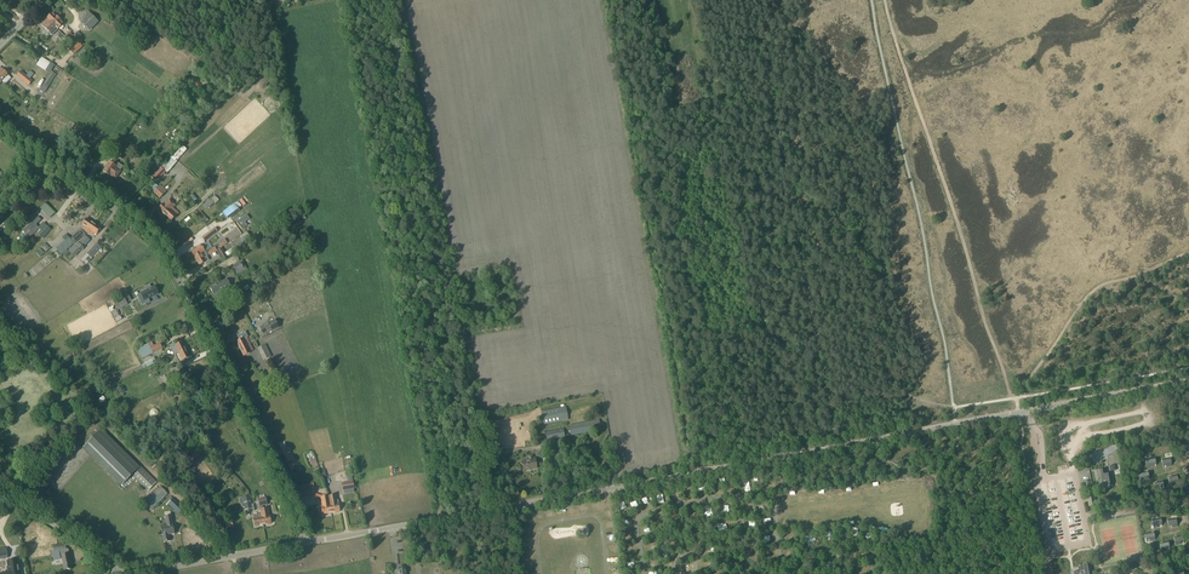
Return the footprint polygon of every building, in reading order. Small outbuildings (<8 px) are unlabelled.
[(52,14),(46,20),(55,28),(57,30),(63,24),(61,22),(56,16),(55,17),(53,14),(52,14)] [(90,14),(81,23),(90,31),(98,22),(90,14)] [(46,20),(42,25),(45,28),(43,30),(43,32),(46,35),(48,35),(50,33),(52,35),(55,32),(57,30),(55,28),(46,20)] [(78,43),(70,50),(74,55),(82,48),(78,43)] [(84,52),(82,51),(78,55),(79,56),(83,61),(91,54),(87,49),(84,52)] [(46,72),(51,63),(41,57),(36,65),(46,72)] [(2,82),(8,76),(0,68),(0,79),(2,82)] [(28,86),(32,81),(20,71),(17,76),(28,86)] [(44,85),(40,91),(44,94),(56,75),(51,72),(43,85),(44,85)] [(122,144),(115,155),(124,161),(131,150),(122,144)] [(158,160),(156,162),(154,160),(150,164),(158,170),(161,166),(159,164),(161,162),(158,160)] [(110,162),(103,172),(110,177),(111,176),(115,179),(121,171),(120,170),(121,169),(121,170),(123,167),(118,164),(116,167),(110,162)] [(156,182),(164,174),(165,176),(167,174),(165,172),(164,172),(160,168),(151,177),(156,182)] [(154,193),(160,199),(164,194),(158,188),(156,186),(152,190),(154,192),(154,193)] [(215,205),(219,201),(218,199),(214,195),(210,199),(210,198),(202,205),(207,210),(214,204),(215,205)] [(164,205),(159,211),(165,217),(174,209),(173,208),(176,205),(170,199),(164,205)] [(222,211),(227,218),(241,210),(236,202),(222,211)] [(43,212),(50,219),(55,213),(48,207),(43,212)] [(174,209),(165,217),(170,222),(176,216),(176,217),(179,214),(174,209)] [(28,223),(38,214),(36,211),(25,221),(28,223)] [(196,211),(193,213),(203,225),(208,221),(201,212),(199,214),(196,211)] [(249,219),(246,216),(237,223),(242,230),(247,226),(244,223),(249,219)] [(81,229),(87,233),(94,224),(87,219),(82,226),(83,226),(81,229)] [(33,221),(23,230),(29,237),(39,228),(33,221)] [(38,227),(41,231),(46,225),(43,222),(38,227)] [(101,228),(94,224),(87,233),(94,238),(101,228)] [(219,229),(221,235),(230,232),(228,226),(219,229)] [(38,237),(42,240),(51,230),(47,227),(38,237)] [(66,242),(57,250),(61,254),(61,255),(71,247),(74,244),(74,243),(75,243),(76,244),(85,234),(80,229),(71,238),(72,239),(71,240),(69,239),(66,242)] [(210,238),(217,232),(215,229),(207,234),(210,238)] [(225,236),(229,244),(233,242),(229,234),(225,236)] [(248,235),(243,239),(246,244),(252,240),(248,235)] [(67,251),(63,255),(67,258),(70,254),(74,257),(77,255),(80,251),(83,248),(90,241),(85,236),(78,243),(75,247),(74,245),(68,252),(67,251)] [(261,236),(252,242),(256,247),(264,241),(261,236)] [(225,239),(219,243),(221,248),(227,244),(225,239)] [(97,244),(80,262),(85,267),(102,249),(97,244)] [(201,246),(191,251),(195,258),(204,253),(205,253),(206,252),(207,251),(209,250),(205,244),(204,244),(201,246)] [(227,257),(222,248),(216,252),(221,261),(227,257)] [(204,253),(195,258),(199,266),(206,262),(209,261),(207,256),(208,256),(206,252),(205,253),(204,253)] [(235,273),(244,269),(241,263),(232,266),(235,273)] [(253,277),(256,285),(261,282),(257,275),(253,277)] [(213,295),(224,290),(231,287),(227,280),(210,288),(213,295)] [(146,291),(140,294),(145,304),(145,305),(150,302),(148,299),(158,294),(155,287),(151,288),(150,285),(144,288),(146,291)] [(243,288),(236,294),(238,297),(246,292),(243,288)] [(122,296),(113,302),(118,311),(128,305),(127,303),(124,299),(129,296),(126,292),(122,295),(122,296)] [(116,309),(111,312),(115,319),(120,316),(116,309)] [(271,322),(259,328),(263,336),(275,330),(279,328),(275,320),(271,322)] [(239,341),(236,342),(240,350),(250,344),(248,339),(247,337),(248,337),(245,332),(237,336),(239,341)] [(175,343),(170,346),(174,356),(186,350),(183,343),(177,346),(175,343)] [(150,348),(147,350),(150,355),(153,354),(163,350),(160,344),(150,348)] [(250,344),(240,350),(243,357),(250,354),(250,353),(254,351),(250,344)] [(266,345),(258,349),(263,361),(271,358),(266,345)] [(186,350),(174,356),(179,364),(184,362),(183,361),(190,357),(186,350)] [(147,361),(150,367),(157,364),(154,358),(147,361)] [(161,378),(167,390),(172,387),(173,387),(168,375),(161,378)] [(541,412),(543,426),(569,421),(566,407),(541,412)] [(95,423),(91,418),(87,423),(91,427),(95,423)] [(571,436),(571,438),(578,436),(578,435),(601,430),(600,420),(569,426),(571,436)] [(83,448),(121,486),(131,477),(147,492),(157,483),(141,467),(140,468),(102,430),(83,448)] [(545,433),(547,441),(563,438),(562,430),(545,433)] [(291,461),(286,448),(282,450),(286,463),(291,461)] [(1112,467),(1117,467),(1117,464),(1120,464),(1117,449),(1109,450),(1112,467)] [(562,460),(565,452),(558,450),(555,457),(562,460)] [(535,459),(534,459),(533,455),(528,456),(529,460),(522,462),(523,471),(537,469),(535,459)] [(1149,461),(1145,462),(1146,465),(1147,465),(1148,468),(1154,466),(1154,465),(1156,465),(1155,457),(1149,458),(1149,461)] [(1168,458),(1162,459),(1163,466),(1166,466),(1166,467),(1172,466),(1171,460),(1168,461),(1168,458)] [(1107,474),(1106,469),(1097,471),(1099,483),(1103,482),(1104,487),(1114,485),(1112,474),(1107,474)] [(1140,475),(1138,475),(1139,479),(1143,478),(1144,481),(1150,479),(1148,472),(1146,473),(1145,471),(1139,472),(1140,475)] [(1171,477),(1168,477),(1170,485),(1176,484),(1175,481),(1178,480),(1177,474),(1171,476),(1171,477)] [(1157,483),(1154,483),(1156,491),(1162,490),(1161,487),(1164,486),(1163,480),(1157,481),(1157,483)] [(343,491),(344,491),(354,490),(355,490),(353,482),(342,483),(343,491)] [(167,494),(160,487),(144,503),(152,510),(167,494)] [(299,499),(313,496),(312,489),(298,492),(299,499)] [(1089,507),(1096,506),(1094,494),(1087,495),(1089,507)] [(242,498),(244,504),(245,514),(252,512),(249,496),(242,498)] [(329,497),(330,502),(332,513),(339,512),(337,500),(337,501),(336,496),(329,497)] [(332,513),(330,502),(329,497),(320,498),(322,507),(321,507),(323,515),(332,513)] [(186,511),(173,499),(167,504),(180,516),(186,511)] [(260,510),(261,514),(262,526),(271,524),(270,516),(269,516),(268,509),(260,510)] [(261,514),(259,515),(258,510),(254,511),(255,515),(253,516),(255,527),(262,526),(261,514)] [(165,517),(166,526),(160,527),(162,537),(163,543),(170,542),(169,535),(174,534),(173,524),(171,516),(165,517)] [(1155,522),(1151,523),(1151,526),(1153,525),(1154,528),(1159,527),(1159,526),(1162,525),(1161,518),(1155,519),(1155,522)] [(1173,518),(1167,519),(1169,527),(1172,526),(1172,528),(1178,527),(1177,521),(1174,521),(1173,518)] [(1146,536),(1144,536),(1145,539),(1149,538),(1149,541),(1156,540),(1154,533),(1151,533),(1151,532),(1145,533),(1146,536)] [(1177,537),(1174,538),(1175,545),(1182,544),(1181,541),(1185,540),(1185,537),(1183,537),(1183,535),(1177,536),(1177,537)] [(1163,543),(1160,544),(1161,551),(1167,550),(1167,547),(1171,546),(1171,543),(1169,543),(1168,541),(1162,542),(1163,543)] [(1109,557),(1119,555),(1117,542),(1107,544),(1109,557)] [(64,544),(53,547),(53,551),(54,552),(59,551),(60,557),(61,556),(64,571),(67,570),(68,571),(70,570),(70,569),(72,569),(70,560),(69,557),(68,549),(65,550),(64,544)] [(1,573),(20,573),(18,560),(8,562),(9,573),(1,573)] [(1074,572),(1074,573),(1092,573),(1090,563),(1078,565),(1078,567),(1079,571),(1074,572)]
